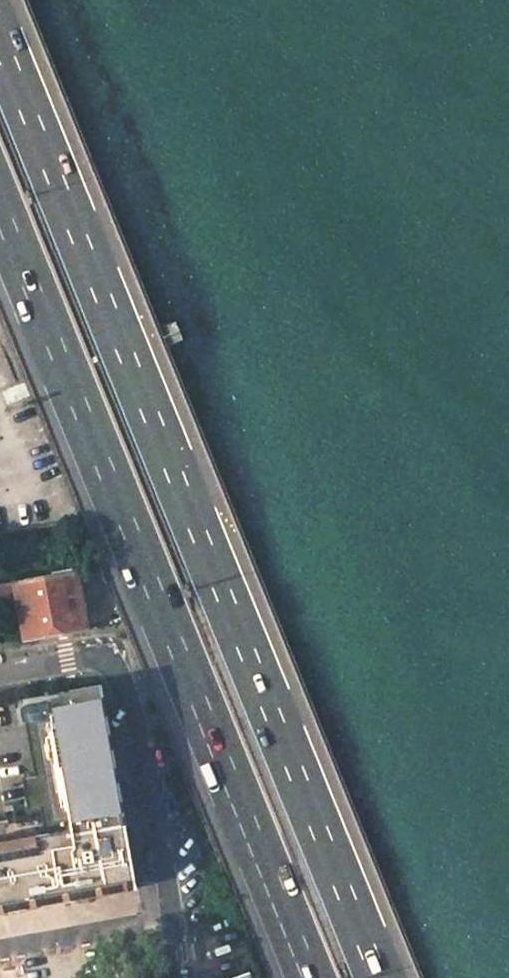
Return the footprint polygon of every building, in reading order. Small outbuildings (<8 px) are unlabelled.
[(78,569),(16,579),(26,639),(54,634),(89,628),(78,569)] [(0,836),(0,904),(133,881),(100,685),(61,691),(63,704),(55,705),(56,709),(49,711),(50,718),(39,720),(56,820),(67,818),(68,825),(0,836)]
